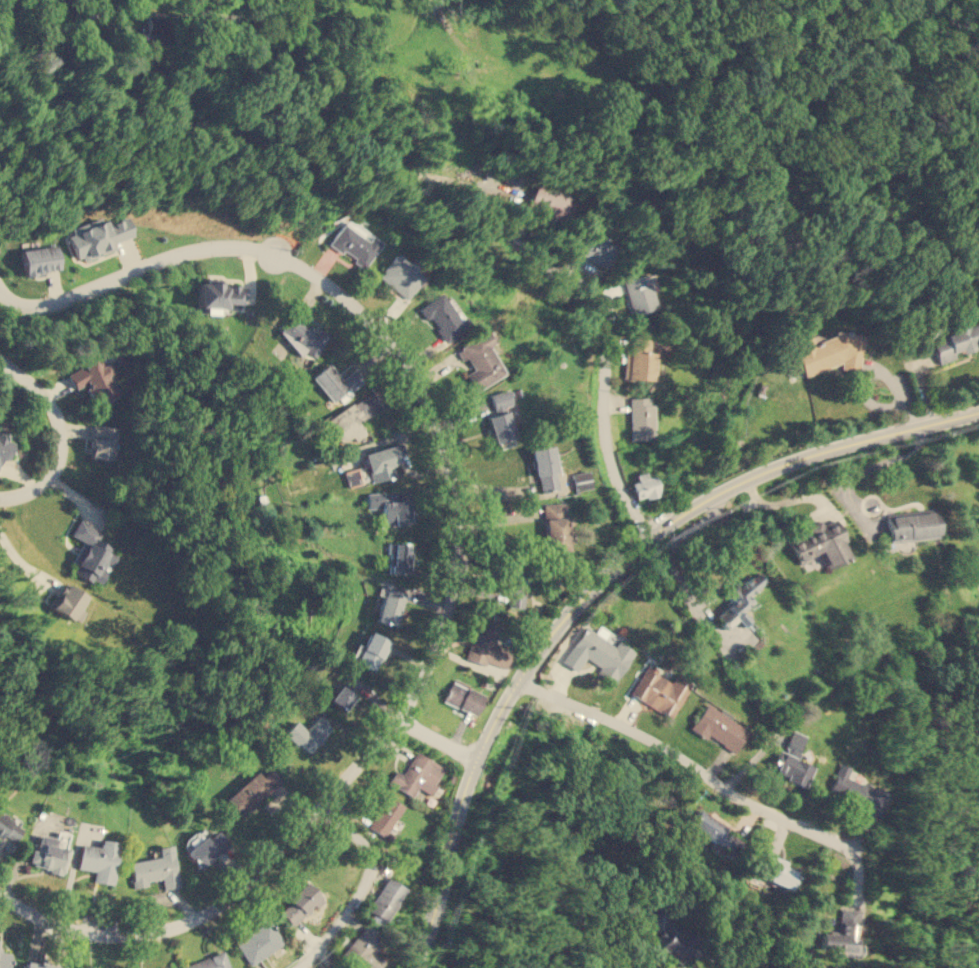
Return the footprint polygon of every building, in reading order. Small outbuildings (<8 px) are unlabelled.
[(540,214),(567,222),(573,204),(566,202),(568,194),(548,188),(540,214)] [(134,235),(127,216),(106,223),(105,219),(68,232),(79,262),(116,249),(113,242),(134,235)] [(365,268),(381,240),(343,218),(328,243),(355,258),(353,261),(365,268)] [(23,273),(60,270),(57,245),(20,248),(23,273)] [(378,274),(407,298),(425,276),(395,252),(378,274)] [(654,309),(649,282),(641,283),(640,275),(623,279),(630,313),(654,309)] [(197,280),(197,306),(205,306),(204,310),(241,312),(242,285),(222,284),(222,281),(197,280)] [(447,342),(471,324),(465,315),(461,319),(440,291),(418,308),(427,319),(428,318),(447,342)] [(278,337),(303,351),(304,351),(315,357),(327,336),(302,322),(305,316),(294,310),(278,337)] [(965,325),(963,320),(951,324),(953,331),(930,339),(937,363),(955,357),(954,353),(975,347),(974,343),(978,341),(978,334),(975,322),(965,325)] [(488,345),(493,342),(486,331),(455,349),(462,360),(466,357),(473,368),(464,373),(475,391),(505,373),(488,345)] [(804,376),(842,362),(841,368),(859,370),(863,334),(832,331),(832,335),(812,342),(809,335),(791,342),(804,376)] [(645,337),(625,337),(624,378),(651,379),(651,351),(645,351),(645,337)] [(66,373),(75,388),(84,382),(97,406),(120,393),(103,363),(98,366),(94,358),(66,373)] [(333,402),(338,397),(340,400),(365,379),(355,367),(342,378),(328,362),(311,376),(333,402)] [(494,413),(488,415),(496,448),(516,443),(506,405),(511,404),(507,388),(489,393),(494,413)] [(382,407),(373,391),(323,419),(337,444),(352,436),(355,440),(366,434),(359,420),(382,407)] [(630,439),(652,439),(651,396),(629,396),(630,439)] [(90,458),(113,458),(114,425),(90,425),(90,458)] [(16,439),(0,435),(0,464),(2,456),(10,458),(16,439)] [(398,462),(393,443),(361,453),(370,482),(395,474),(392,463),(398,462)] [(539,492),(559,488),(552,445),(531,448),(539,492)] [(591,487),(589,470),(572,472),(574,490),(591,487)] [(636,500),(659,493),(652,471),(636,475),(637,480),(631,482),(636,500)] [(410,523),(409,499),(384,500),(384,491),(366,492),(367,507),(381,507),(382,524),(410,523)] [(545,550),(568,549),(567,502),(544,502),(545,550)] [(885,514),(889,541),(940,535),(936,507),(885,514)] [(102,531),(78,518),(70,535),(85,542),(70,570),(99,585),(104,576),(98,573),(112,547),(98,540),(102,531)] [(827,568),(852,557),(836,519),(822,525),(819,518),(806,524),(810,533),(790,542),(798,562),(820,552),(827,568)] [(388,572),(407,573),(408,542),(389,542),(388,572)] [(523,607),(524,588),(526,588),(528,566),(502,564),(499,596),(503,596),(502,605),(523,607)] [(765,580),(757,570),(727,593),(732,600),(714,615),(724,628),(736,619),(741,625),(748,619),(741,611),(753,602),(747,595),(765,580)] [(87,595),(64,582),(50,606),(73,619),(87,595)] [(375,619),(395,625),(405,591),(385,585),(375,619)] [(504,668),(511,649),(488,641),(492,631),(475,625),(463,657),(485,665),(486,661),(504,668)] [(634,650),(618,640),(615,644),(584,626),(562,661),(577,670),(585,656),(599,664),(595,672),(614,683),(634,650)] [(351,660),(377,670),(388,639),(368,631),(362,648),(356,646),(351,660)] [(673,717),(691,681),(675,674),(672,680),(645,666),(630,695),(673,717)] [(344,711),(356,695),(351,692),(360,682),(347,672),(327,698),(344,711)] [(484,692),(450,679),(442,702),(476,714),(484,692)] [(690,728),(705,737),(707,734),(734,751),(748,729),(730,718),(731,716),(708,701),(690,728)] [(331,727),(318,715),(305,729),(294,719),(283,731),(307,753),(331,727)] [(772,772),(807,785),(814,768),(795,761),(806,734),(789,728),(772,772)] [(443,767),(415,751),(401,774),(395,770),(387,782),(412,797),(418,787),(431,795),(437,784),(434,783),(443,767)] [(225,799),(242,817),(281,780),(265,762),(225,799)] [(886,791),(836,775),(830,793),(860,803),(856,813),(876,820),(886,791)] [(396,817),(403,805),(381,792),(373,804),(379,807),(367,826),(389,839),(401,820),(396,817)] [(22,828),(16,824),(18,820),(0,810),(0,838),(1,839),(4,833),(16,840),(22,828)] [(688,827),(717,840),(725,823),(695,810),(688,827)] [(204,836),(186,850),(199,867),(229,845),(218,830),(206,839),(204,836)] [(57,838),(37,833),(31,863),(49,867),(48,872),(63,875),(68,847),(56,845),(57,838)] [(82,843),(77,868),(95,871),(93,880),(112,884),(119,842),(101,839),(100,846),(82,843)] [(130,861),(134,887),(149,885),(148,880),(162,878),(163,888),(178,886),(172,844),(157,846),(159,856),(130,861)] [(797,870),(784,865),(785,862),(768,856),(760,877),(790,888),(797,870)] [(404,888),(387,877),(365,912),(382,923),(404,888)] [(278,912),(295,927),(322,897),(306,882),(278,912)] [(857,944),(860,909),(840,907),(838,932),(821,930),(819,948),(849,951),(850,944),(857,944)] [(679,963),(699,941),(664,908),(652,920),(663,931),(655,939),(679,963)] [(250,965),(284,942),(269,919),(234,942),(250,965)] [(381,937),(366,924),(341,952),(359,967),(375,967),(381,961),(370,950),(381,937)] [(11,952),(0,950),(0,967),(8,967),(11,952)] [(223,950),(184,965),(185,967),(230,967),(223,950)] [(26,960),(25,967),(68,967),(68,966),(26,960)]
